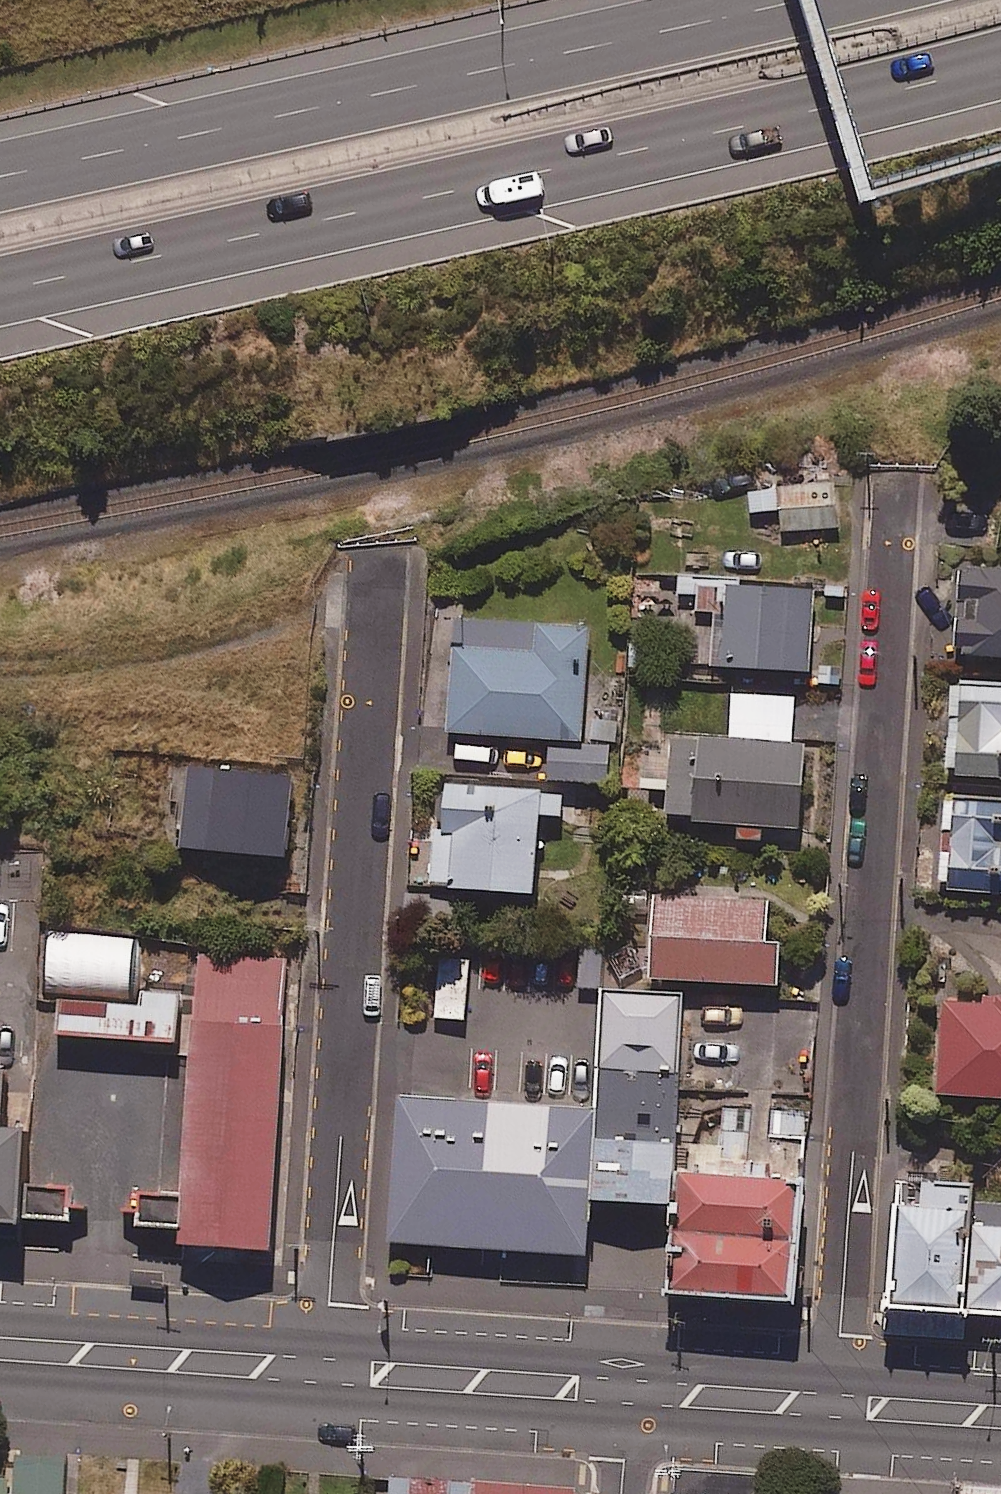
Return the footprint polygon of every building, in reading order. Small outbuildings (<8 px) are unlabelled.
[(835,528),(833,481),(779,483),(779,492),(743,494),(744,513),(779,511),(780,530),(835,528)] [(961,566),(954,657),(1000,661),(1000,569),(961,566)] [(813,590),(696,584),(694,613),(707,613),(704,667),(808,672),(813,590)] [(586,628),(453,620),(446,734),(545,740),(543,780),(604,784),(606,749),(578,747),(586,628)] [(947,683),(944,776),(1000,778),(1000,685),(947,683)] [(790,743),(794,698),(751,695),(729,693),(725,741),(670,736),(668,760),(643,759),(641,790),(666,792),(664,820),(739,825),(738,844),(757,846),(759,827),(796,830),(803,744),(790,743)] [(292,777),(185,767),(177,850),(284,860),(292,777)] [(562,793),(440,785),(437,835),(423,834),(419,889),(530,897),(536,816),(560,818),(562,793)] [(927,880),(946,880),(945,893),(1000,895),(1000,799),(942,797),(941,834),(949,834),(948,852),(928,852),(927,880)] [(767,903),(651,898),(647,981),(778,987),(779,945),(765,944),(767,903)] [(288,955),(198,949),(177,1251),(267,1257),(288,955)] [(175,1048),(180,994),(139,991),(138,1006),(58,999),(55,1037),(175,1048)] [(598,991),(594,1109),(588,1206),(670,1210),(681,996),(598,991)] [(938,1100),(1000,1100),(1000,1000),(938,1000),(938,1100)] [(23,1235),(31,1119),(9,1118),(12,1062),(0,1061),(0,1233),(23,1235)] [(594,1109),(395,1097),(386,1247),(585,1259),(588,1206),(594,1109)] [(79,1179),(30,1178),(29,1218),(78,1219),(79,1179)] [(802,1187),(674,1178),(666,1300),(794,1309),(802,1187)] [(973,1188),(899,1182),(889,1315),(965,1320),(964,1317),(970,1228),(973,1188)] [(964,1317),(1000,1319),(1000,1230),(970,1228),(964,1317)] [(17,1493),(65,1493),(66,1459),(19,1457),(17,1493)] [(10,1477),(0,1477),(0,1493),(9,1493),(10,1477)] [(474,1483),(384,1483),(384,1493),(474,1493),(474,1483)] [(566,1483),(474,1483),(474,1493),(566,1493),(566,1483)]
